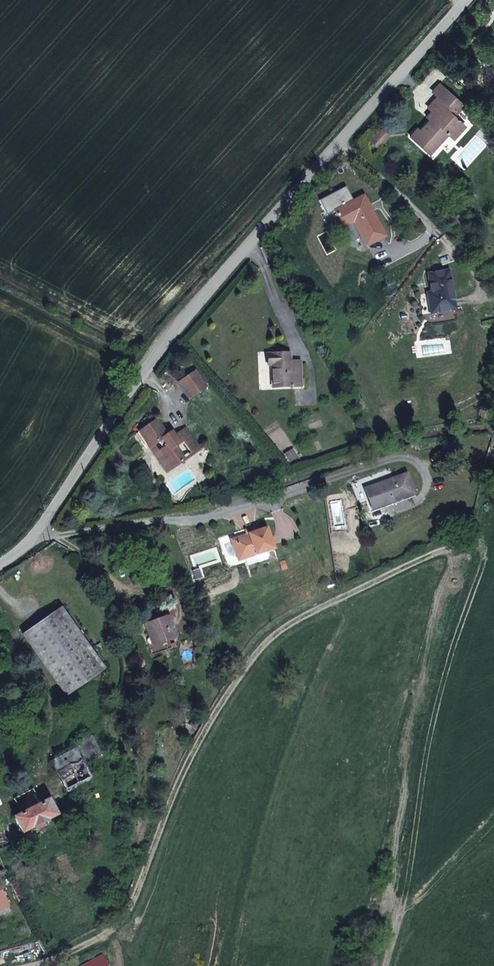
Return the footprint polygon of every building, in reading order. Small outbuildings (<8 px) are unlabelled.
[(456,113),(447,105),(454,98),(440,85),(433,92),(438,97),(428,108),(432,112),(435,114),(431,120),(420,132),(417,129),(410,137),(429,154),(447,134),(450,137),(461,124),(453,117),(456,113)] [(463,106),(454,98),(447,105),(456,113),(463,106)] [(453,139),(464,127),(461,124),(450,137),(453,139)] [(363,196),(336,211),(344,226),(353,221),(366,246),(384,236),(363,196)] [(454,309),(448,271),(428,274),(431,293),(432,299),(428,300),(430,313),(454,309)] [(300,379),(300,362),(289,362),(289,354),(267,354),(268,365),(272,365),(272,368),(273,368),(274,372),(272,372),(272,387),(300,387),(300,386),(303,386),(303,379),(300,379)] [(207,388),(195,371),(178,382),(190,400),(207,388)] [(144,440),(150,447),(158,441),(163,448),(157,452),(170,470),(184,460),(175,446),(183,441),(192,454),(199,449),(185,429),(174,436),(168,441),(165,436),(166,435),(156,420),(141,430),(146,438),(144,440)] [(174,436),(171,432),(166,435),(165,436),(168,441),(174,436)] [(163,448),(158,441),(150,447),(155,454),(156,453),(157,452),(163,448)] [(192,454),(183,441),(175,446),(184,460),(192,454)] [(293,457),(289,450),(282,455),(287,462),(293,457)] [(157,452),(156,453),(155,454),(154,454),(167,472),(170,470),(157,452)] [(372,509),(382,505),(413,494),(406,474),(393,478),(389,470),(361,480),(369,501),(372,509)] [(369,501),(361,480),(352,483),(360,504),(369,501)] [(272,545),(266,527),(253,531),(246,534),(234,538),(240,556),(272,545)] [(272,545),(240,556),(234,538),(230,539),(237,561),(273,549),(272,545)] [(104,669),(60,607),(22,634),(66,695),(104,669)] [(174,636),(166,616),(146,624),(150,634),(153,634),(156,643),(163,640),(168,638),(174,636)] [(168,638),(163,640),(158,642),(162,652),(171,648),(168,638)] [(90,776),(75,747),(50,760),(65,789),(90,776)] [(56,814),(48,799),(44,801),(43,799),(40,801),(41,802),(33,806),(31,804),(27,806),(28,809),(13,816),(22,832),(35,825),(43,821),(56,814)] [(2,824),(0,825),(0,862),(3,870),(8,858),(3,847),(10,844),(2,824)]
